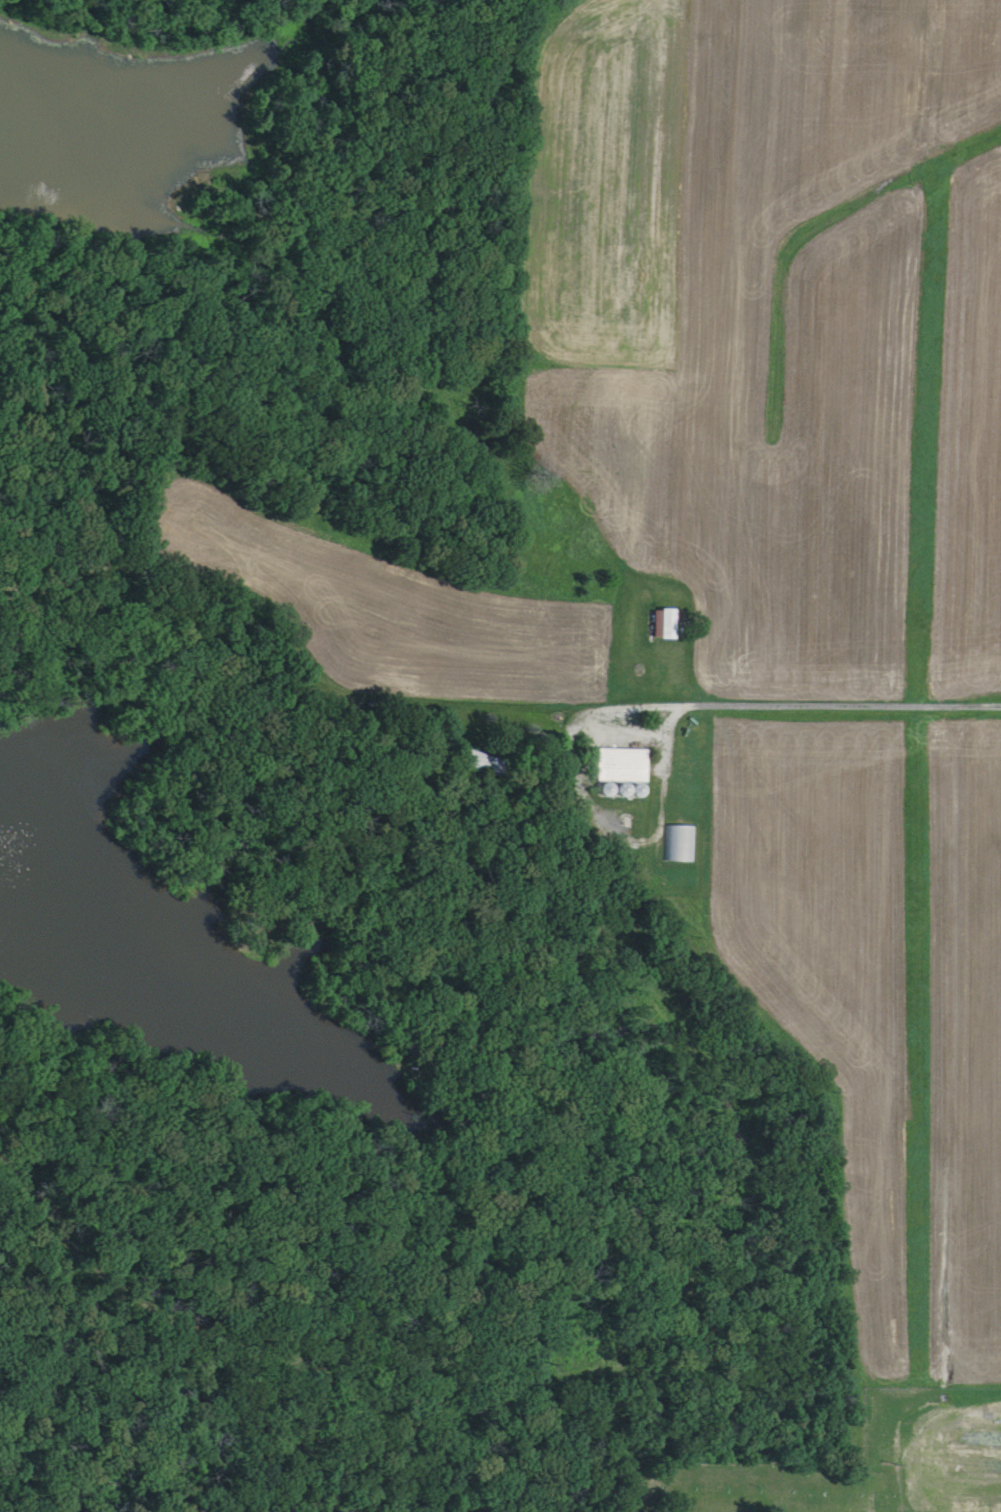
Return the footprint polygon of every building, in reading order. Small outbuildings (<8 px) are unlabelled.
[(684,641),(684,612),(654,612),(654,641),(684,641)] [(646,749),(598,749),(598,782),(646,782),(646,749)] [(465,766),(498,781),(505,765),(471,751),(465,766)] [(693,862),(693,826),(665,826),(665,862),(693,862)]
